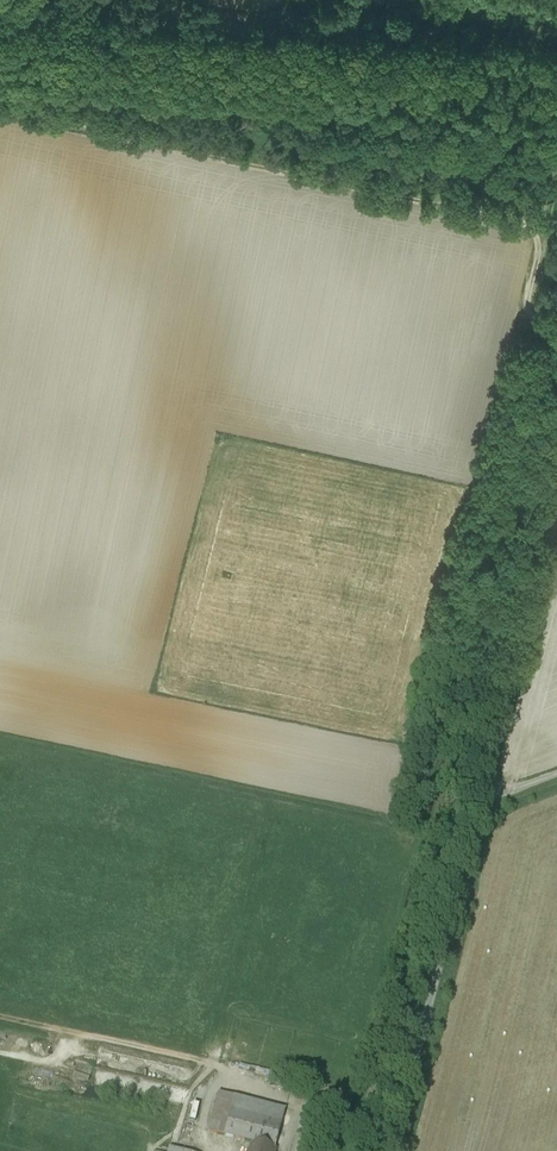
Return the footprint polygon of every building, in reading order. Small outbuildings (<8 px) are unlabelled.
[(303,1080),(297,1078),(294,1091),(300,1092),(303,1080)] [(234,1097),(219,1093),(208,1132),(224,1136),(230,1111),(230,1110),(234,1097)] [(285,1110),(234,1097),(230,1110),(281,1124),(285,1110)] [(281,1124),(230,1110),(230,1111),(224,1136),(252,1143),(275,1149),(281,1124)]
